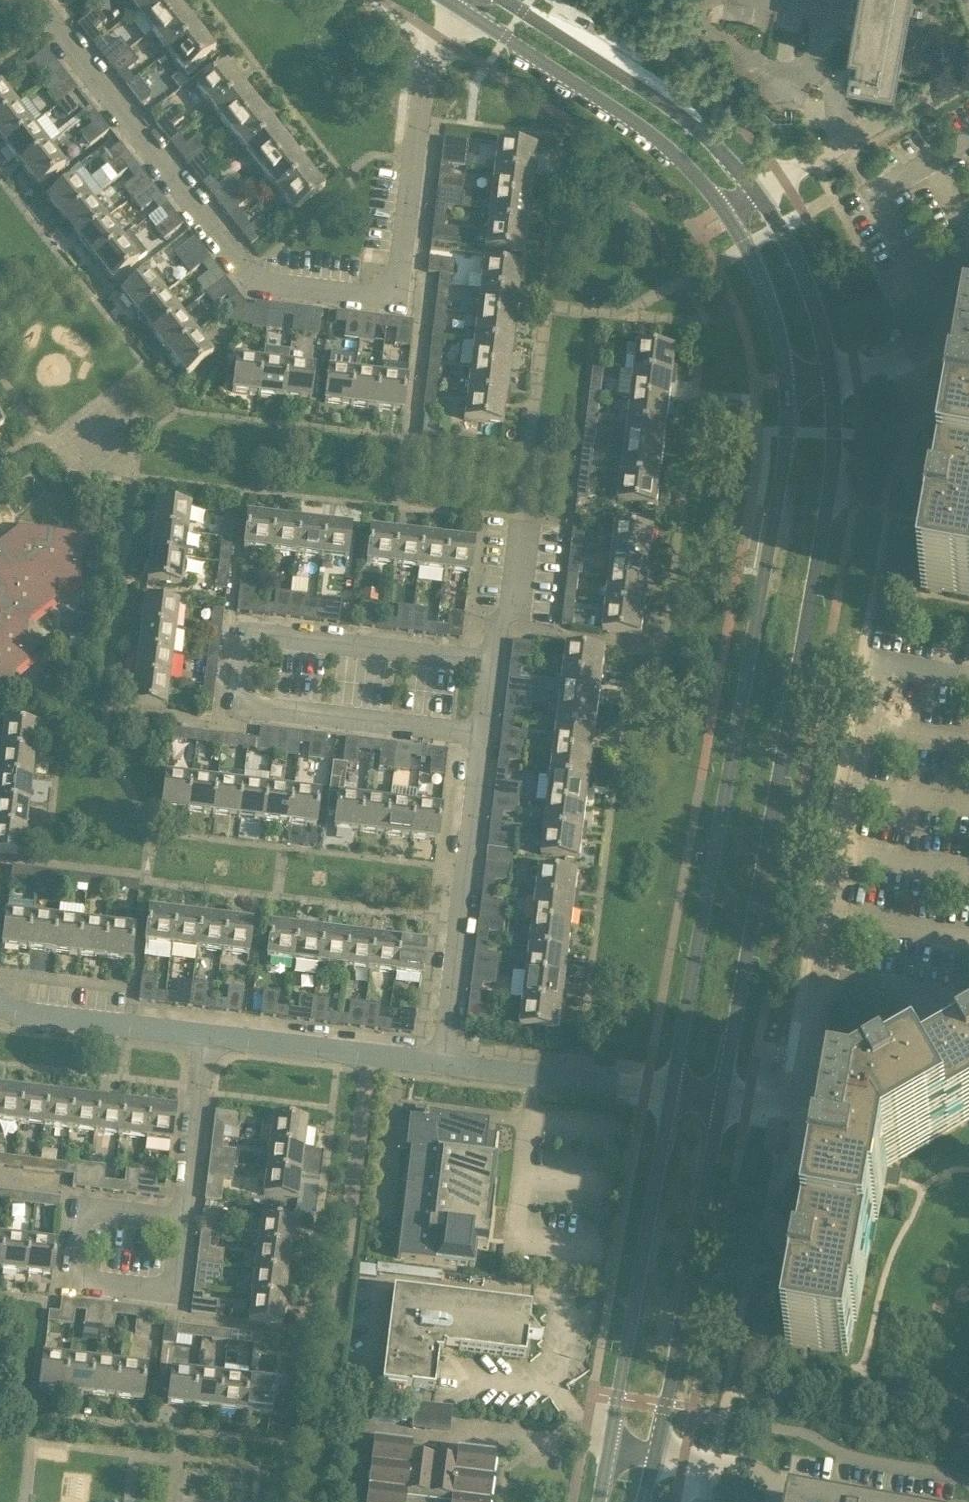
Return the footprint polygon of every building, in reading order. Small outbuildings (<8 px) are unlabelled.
[(135,11),(150,0),(126,0),(135,11)] [(135,11),(151,32),(181,8),(175,0),(150,0),(135,11)] [(850,40),(859,41),(857,52),(852,51),(849,69),(897,77),(907,19),(910,0),(857,0),(850,40)] [(181,8),(151,32),(168,52),(197,29),(181,8)] [(77,25),(86,37),(106,22),(97,9),(77,25)] [(108,22),(99,28),(109,44),(119,37),(108,22)] [(169,54),(158,63),(178,89),(189,80),(185,74),(204,59),(214,51),(197,29),(168,52),(169,54)] [(100,54),(109,66),(129,50),(120,39),(100,54)] [(56,62),(48,52),(46,50),(26,65),(36,78),(56,62)] [(139,62),(129,50),(109,66),(118,78),(139,62)] [(196,88),(212,110),(242,86),(226,65),(196,88)] [(134,80),(125,87),(141,106),(150,100),(153,97),(137,77),(134,80)] [(48,94),(58,106),(78,90),(69,79),(48,94)] [(16,105),(0,84),(0,118),(16,105)] [(258,107),(242,86),(212,110),(229,130),(258,107)] [(87,102),(78,90),(58,106),(67,118),(87,102)] [(0,118),(0,140),(5,147),(32,125),(41,117),(27,99),(17,106),(16,105),(0,118)] [(174,107),(154,123),(163,135),(184,119),(174,107)] [(245,150),(274,127),(258,107),(229,130),(245,150)] [(32,125),(5,147),(21,167),(48,145),(59,137),(57,133),(45,118),(33,127),(32,125)] [(90,147),(110,131),(100,119),(80,134),(90,147)] [(290,148),(274,127),(245,150),(261,171),(290,148)] [(177,152),(186,164),(206,148),(197,136),(177,152)] [(443,138),(440,164),(465,167),(468,141),(443,138)] [(496,143),(496,144),(492,170),(532,175),(535,148),(496,143)] [(109,172),(129,156),(120,144),(100,160),(109,172)] [(48,145),(21,167),(37,188),(64,166),(48,145)] [(215,160),(206,148),(186,164),(196,176),(215,160)] [(277,191),(306,168),(290,148),(261,171),(277,191)] [(324,190),(306,168),(277,191),(294,213),(324,190)] [(532,175),(492,170),(489,196),(529,200),(532,175)] [(122,188),(131,200),(151,184),(142,173),(122,188)] [(439,175),(437,190),(462,193),(464,178),(439,175)] [(209,193),(218,205),(238,189),(229,177),(209,193)] [(47,199),(63,221),(90,199),(74,178),(47,199)] [(161,196),(151,184),(131,200),(141,212),(161,196)] [(248,201),(238,189),(218,205),(228,217),(248,201)] [(437,190),(435,205),(460,208),(462,193),(437,190)] [(529,200),(489,196),(486,221),(526,226),(529,200)] [(90,199),(63,221),(79,241),(106,220),(90,199)] [(183,225),(174,213),(153,228),(163,241),(183,225)] [(434,216),(431,242),(456,245),(458,230),(443,228),(445,217),(434,216)] [(251,246),(270,230),(261,218),(241,233),(251,246)] [(122,240),(106,220),(79,241),(95,261),(122,240)] [(526,226),(486,221),(483,248),(522,253),(526,226)] [(122,240),(95,261),(111,282),(146,255),(129,234),(122,240)] [(183,266),(203,251),(194,238),(173,254),(183,266)] [(427,273),(439,274),(452,276),(454,261),(429,258),(427,273)] [(478,289),(517,294),(521,267),(481,263),(478,289)] [(196,282),(205,294),(225,278),(216,267),(196,282)] [(121,294),(137,315),(164,294),(148,273),(121,294)] [(235,291),(225,278),(205,294),(215,306),(235,291)] [(475,315),(514,320),(517,294),(478,289),(475,315)] [(164,294),(137,315),(153,335),(180,314),(164,294)] [(217,310),(227,322),(247,306),(238,294),(217,310)] [(436,295),(434,311),(445,312),(447,296),(436,295)] [(251,328),(266,329),(269,304),(255,302),(251,328)] [(284,306),(269,304),(266,329),(281,331),(284,306)] [(318,335),(321,310),(306,308),(302,334),(318,335)] [(444,328),(445,312),(434,311),(432,327),(444,328)] [(343,339),(359,340),(362,315),(347,313),(343,339)] [(180,314),(153,335),(169,355),(196,334),(180,314)] [(377,317),(362,315),(359,340),(374,342),(377,317)] [(472,341),(511,346),(514,320),(475,315),(472,341)] [(394,345),(409,347),(410,347),(412,321),(397,320),(394,345)] [(196,334),(169,355),(185,376),(212,355),(196,334)] [(469,366),(508,371),(511,346),(472,341),(469,366)] [(597,341),(595,357),(606,358),(608,342),(597,341)] [(677,350),(639,345),(635,372),(674,376),(677,350)] [(430,347),(428,363),(439,364),(441,348),(430,347)] [(262,361),(258,394),(284,398),(288,364),(289,352),(264,349),(262,361)] [(258,394),(262,361),(236,358),(231,391),(258,394)] [(437,380),(439,364),(428,363),(426,378),(437,380)] [(288,364),(284,398),(310,401),(314,367),(288,364)] [(466,392),(505,397),(508,371),(469,366),(466,392)] [(351,406),(355,372),(328,369),(324,403),(351,406)] [(621,370),(618,396),(632,397),(670,402),(674,376),(635,372),(621,370)] [(967,370),(961,404),(967,405),(964,420),(951,417),(947,437),(944,436),(927,446),(920,480),(933,501),(948,504),(945,521),(935,519),(933,532),(936,540),(934,550),(926,591),(968,599),(968,371),(967,370)] [(376,409),(380,376),(355,372),(351,406),(376,409)] [(376,409),(403,412),(407,379),(380,376),(376,409)] [(592,377),(590,393),(602,394),(603,378),(592,377)] [(463,419),(502,424),(505,397),(466,392),(463,419)] [(602,394),(590,393),(588,408),(600,410),(602,394)] [(670,402),(632,397),(629,423),(667,428),(670,402)] [(424,398),(422,414),(433,416),(435,400),(424,398)] [(667,428),(629,423),(626,449),(664,454),(667,428)] [(586,428),(584,444),(595,446),(597,430),(586,428)] [(595,446),(584,444),(582,460),(593,461),(595,446)] [(661,480),(664,454),(626,449),(623,475),(661,480)] [(661,480),(623,475),(619,502),(658,506),(661,480)] [(589,497),(591,481),(580,480),(578,496),(589,497)] [(186,534),(189,508),(190,507),(156,503),(152,529),(186,534)] [(224,512),(222,528),(233,530),(235,514),(224,512)] [(273,517),(248,514),(246,514),(242,548),(269,551),(273,517)] [(298,520),(273,517),(269,551),(294,554),(298,520)] [(294,554),(319,557),(323,523),(298,520),(294,554)] [(575,521),(573,537),(584,539),(586,523),(575,521)] [(350,526),(323,523),(319,557),(346,560),(350,526)] [(10,687),(13,663),(31,649),(34,650),(37,653),(38,652),(24,635),(28,611),(45,597),(51,597),(61,589),(62,584),(80,570),(85,535),(16,526),(15,536),(0,549),(0,685),(10,687)] [(613,552),(651,557),(655,530),(616,526),(613,552)] [(391,566),(396,532),(369,528),(365,563),(391,566)] [(184,549),(186,534),(152,529),(149,554),(183,559),(194,560),(195,550),(184,549)] [(417,569),(421,535),(396,532),(391,566),(417,569)] [(442,572),(446,538),(421,535),(417,569),(442,572)] [(442,572),(469,575),(473,541),(446,538),(442,572)] [(218,563),(229,565),(231,549),(220,548),(218,563)] [(610,578),(648,583),(651,557),(613,552),(610,578)] [(180,585),(183,559),(149,554),(146,581),(180,585)] [(570,558),(569,573),(580,575),(581,559),(570,558)] [(216,579),(227,581),(229,565),(218,563),(216,579)] [(580,575),(569,573),(567,589),(578,590),(580,575)] [(607,604),(645,609),(648,583),(610,578),(607,604)] [(239,587),(236,612),(252,614),(254,589),(239,587)] [(272,616),(287,618),(290,593),(275,591),(272,616)] [(378,592),(364,591),(362,601),(377,603),(378,592)] [(287,618),(302,620),(305,595),(290,593),(287,618)] [(326,597),(323,622),(338,624),(342,599),(326,597)] [(140,626),(174,630),(177,604),(143,599),(140,626)] [(362,602),(359,627),(374,628),(377,603),(362,602)] [(604,631),(642,636),(645,609),(607,604),(604,631)] [(395,631),(410,633),(413,608),(398,606),(395,631)] [(410,633),(425,635),(428,609),(413,608),(410,633)] [(213,609),(211,625),(221,626),(223,610),(213,609)] [(573,626),(575,610),(564,609),(562,625),(573,626)] [(82,630),(91,622),(82,611),(73,619),(82,630)] [(449,612),(445,637),(461,639),(464,613),(449,612)] [(137,651),(171,656),(174,630),(140,626),(137,651)] [(514,641),(514,644),(512,656),(537,659),(540,644),(514,641)] [(206,660),(217,661),(219,646),(208,644),(206,660)] [(602,678),(606,651),(568,647),(565,673),(602,678)] [(134,677),(167,681),(171,656),(137,651),(134,677)] [(217,661),(206,660),(204,676),(215,677),(217,661)] [(65,674),(78,675),(79,664),(66,663),(65,674)] [(602,678),(565,673),(561,699),(599,704),(602,678)] [(130,703),(164,708),(167,681),(134,677),(130,703)] [(508,693),(533,696),(535,681),(510,678),(508,693)] [(508,693),(506,708),(531,711),(533,696),(508,693)] [(211,712),(213,697),(202,695),(200,711),(211,712)] [(599,704),(561,699),(558,725),(596,730),(599,704)] [(0,749),(35,753),(38,726),(3,722),(0,749)] [(596,730),(558,725),(555,751),(593,755),(596,730)] [(170,739),(186,741),(187,730),(172,728),(170,739)] [(260,728),(258,739),(257,750),(257,753),(272,755),(275,729),(260,728)] [(275,729),(272,755),(287,757),(290,731),(275,729)] [(502,744),(527,747),(528,732),(503,729),(502,744)] [(290,731),(287,757),(297,758),(300,732),(290,731)] [(219,745),(221,734),(203,732),(202,743),(219,745)] [(237,747),(238,737),(221,734),(219,745),(237,747)] [(322,761),(326,736),(310,734),(307,759),(322,761)] [(358,765),(360,740),(345,738),(342,763),(358,765)] [(396,744),(381,742),(378,768),(393,769),(396,744)] [(396,744),(393,769),(408,771),(411,746),(396,744)] [(502,744),(500,759),(525,762),(527,747),(502,744)] [(429,773),(445,775),(447,750),(432,748),(429,773)] [(31,778),(35,753),(0,749),(0,751),(0,774),(31,778)] [(593,755),(555,751),(552,777),(590,781),(593,755)] [(333,764),(326,814),(334,815),(333,829),(359,832),(363,798),(343,795),(347,766),(333,764)] [(190,777),(186,810),(211,813),(216,780),(198,778),(200,769),(192,768),(191,777),(190,777)] [(186,810),(190,777),(164,773),(160,807),(186,810)] [(28,803),(31,778),(0,774),(0,800),(28,803)] [(540,775),(537,801),(549,802),(587,807),(590,781),(552,777),(540,775)] [(237,816),(241,783),(216,780),(211,813),(237,816)] [(495,796),(520,799),(522,784),(497,781),(495,796)] [(266,786),(241,783),(237,816),(262,820),(266,786)] [(288,823),(292,789),(266,786),(262,820),(288,823)] [(318,792),(292,789),(288,823),(314,826),(318,792)] [(495,796),(494,811),(519,814),(520,799),(495,796)] [(384,835),(388,801),(363,798),(359,832),(384,835)] [(25,829),(28,803),(0,800),(0,826),(25,829)] [(410,838),(414,804),(388,801),(384,835),(410,838)] [(587,807),(549,802),(545,828),(584,833),(587,807)] [(410,838),(436,841),(440,807),(414,804),(410,838)] [(22,855),(25,829),(0,826),(0,852),(22,855)] [(584,833),(545,828),(542,855),(581,860),(584,833)] [(516,836),(491,832),(489,848),(514,851),(516,836)] [(512,866),(487,863),(485,879),(510,882),(512,866)] [(10,878),(26,879),(27,868),(12,867),(10,878)] [(537,896),(575,901),(579,874),(540,869),(537,896)] [(47,871),(45,882),(61,884),(62,873),(47,871)] [(78,875),(62,873),(61,884),(77,886),(78,875)] [(112,890),(113,879),(97,877),(96,888),(112,890)] [(129,881),(113,879),(112,890),(128,892),(129,881)] [(572,927),(575,901),(537,896),(534,922),(572,927)] [(481,915),(506,918),(508,903),(482,900),(481,915)] [(174,912),(147,908),(143,942),(170,946),(174,912)] [(0,945),(27,948),(31,914),(4,911),(0,945)] [(174,912),(170,946),(195,949),(199,915),(174,912)] [(56,917),(31,914),(27,948),(52,951),(56,917)] [(195,949),(220,952),(225,918),(199,915),(195,949)] [(481,915),(479,930),(504,933),(506,918),(481,915)] [(52,951),(77,954),(81,920),(56,917),(52,951)] [(251,921),(225,918),(220,952),(247,955),(251,921)] [(107,923),(81,920),(77,954),(103,957),(107,923)] [(569,952),(572,927),(534,922),(531,948),(569,952)] [(103,957),(129,960),(133,926),(107,923),(103,957)] [(292,961),(296,927),(269,923),(265,958),(292,961)] [(317,964),(321,930),(296,927),(292,961),(317,964)] [(343,967),(347,933),(321,930),(317,964),(343,967)] [(368,970),(372,936),(347,933),(343,967),(368,970)] [(393,973),(397,939),(372,936),(368,970),(393,973)] [(393,973),(420,977),(424,942),(397,939),(393,973)] [(566,978),(569,952),(531,948),(528,974),(566,978)] [(474,967),(500,970),(502,955),(476,952),(474,967)] [(474,967),(473,982),(498,985),(500,970),(474,967)] [(563,1004),(566,978),(528,974),(524,999),(563,1004)] [(156,977),(141,976),(138,1001),(153,1002),(156,977)] [(175,1005),(189,1007),(192,982),(177,980),(175,1005)] [(189,1007),(204,1009),(207,984),(192,982),(189,1007)] [(228,986),(225,1011),(240,1013),(243,988),(228,986)] [(263,990),(260,1016),(276,1018),(278,992),(263,990)] [(296,1020),(311,1022),(314,997),(299,995),(296,1020)] [(311,1022),(326,1024),(329,999),(314,997),(311,1022)] [(559,1031),(563,1004),(524,999),(521,1026),(559,1031)] [(347,1026),(362,1028),(365,1003),(350,1001),(347,1026)] [(362,1028),(377,1030),(380,1005),(365,1003),(362,1028)] [(468,1019),(494,1021),(495,1007),(470,1004),(468,1019)] [(400,1007),(398,1032),(413,1034),(416,1009),(400,1007)] [(871,1109),(860,1114),(839,1111),(838,1113),(843,1114),(841,1128),(831,1126),(825,1160),(831,1161),(828,1176),(815,1173),(812,1193),(808,1193),(791,1203),(785,1237),(798,1258),(813,1260),(810,1277),(799,1275),(797,1287),(801,1296),(792,1347),(846,1356),(854,1307),(857,1307),(861,1284),(875,1205),(878,1206),(885,1168),(968,1119),(968,1042),(965,1041),(962,1058),(941,1054),(875,1092),(872,1108),(871,1109)] [(22,1090),(0,1087),(0,1122),(18,1124),(22,1090)] [(44,1127),(48,1093),(22,1090),(18,1124),(44,1127)] [(69,1130),(73,1096),(48,1093),(44,1127),(69,1130)] [(94,1133),(98,1099),(73,1096),(69,1130),(94,1133)] [(120,1136),(124,1102),(98,1099),(94,1133),(120,1136)] [(145,1139),(149,1105),(124,1102),(120,1136),(145,1139)] [(145,1139),(171,1142),(171,1143),(175,1108),(149,1105),(145,1139)] [(238,1129),(240,1114),(215,1111),(213,1126),(238,1129)] [(492,1156),(494,1135),(485,1134),(487,1122),(422,1114),(420,1128),(417,1127),(415,1146),(410,1146),(396,1258),(474,1268),(476,1246),(486,1247),(497,1156),(492,1156)] [(268,1143),(303,1148),(306,1121),(271,1117),(268,1143)] [(265,1169),(299,1173),(303,1148),(268,1143),(265,1169)] [(209,1162),(234,1165),(236,1150),(211,1147),(209,1162)] [(24,1157),(23,1169),(38,1171),(40,1159),(24,1157)] [(40,1159),(38,1171),(54,1172),(55,1161),(40,1159)] [(72,1187),(87,1189),(90,1164),(75,1162),(75,1165),(74,1175),(72,1187)] [(209,1162),(204,1199),(221,1202),(224,1179),(232,1180),(234,1165),(209,1162)] [(87,1189),(102,1191),(105,1166),(90,1164),(87,1189)] [(123,1193),(138,1195),(141,1171),(126,1169),(123,1193)] [(299,1173),(265,1169),(262,1195),(296,1200),(299,1173)] [(141,1171),(138,1195),(152,1197),(156,1173),(141,1171)] [(8,1202),(10,1191),(0,1190),(0,1201),(8,1202)] [(10,1191),(8,1202),(24,1204),(25,1193),(10,1191)] [(61,1198),(45,1196),(43,1206),(59,1208),(61,1198)] [(228,1215),(203,1211),(201,1226),(226,1229),(228,1215)] [(256,1244),(290,1248),(293,1221),(259,1217),(256,1244)] [(30,1240),(4,1237),(0,1270),(26,1273),(30,1240)] [(30,1240),(26,1273),(52,1276),(56,1243),(30,1240)] [(253,1269),(287,1273),(290,1248),(256,1244),(253,1269)] [(197,1262),(222,1265),(223,1250),(199,1247),(197,1262)] [(197,1262),(195,1277),(220,1280),(222,1265),(197,1262)] [(250,1294),(284,1298),(287,1273),(253,1269),(250,1294)] [(381,1384),(425,1389),(433,1390),(438,1354),(435,1351),(442,1352),(443,1345),(445,1349),(524,1358),(527,1338),(541,1340),(528,1323),(530,1306),(393,1289),(381,1384)] [(247,1320),(281,1324),(284,1298),(250,1294),(247,1320)] [(73,1325),(76,1300),(61,1298),(58,1323),(73,1325)] [(192,1298),(191,1313),(216,1316),(218,1301),(192,1298)] [(99,1328),(102,1303),(87,1301),(84,1326),(99,1328)] [(117,1305),(102,1303),(99,1328),(114,1330),(117,1305)] [(150,1334),(151,1322),(153,1309),(137,1307),(135,1332),(150,1334)] [(176,1336),(192,1338),(193,1327),(177,1325),(164,1323),(162,1344),(175,1345),(176,1336)] [(227,1342),(228,1331),(212,1329),(211,1340),(227,1342)] [(244,1333),(228,1331),(227,1342),(242,1344),(244,1333)] [(279,1337),(263,1335),(262,1346),(278,1348),(279,1337)] [(65,1392),(69,1357),(43,1354),(39,1388),(65,1392)] [(94,1360),(69,1357),(65,1392),(90,1395),(94,1360)] [(116,1398),(120,1363),(94,1360),(90,1395),(116,1398)] [(146,1366),(120,1363),(116,1398),(142,1401),(146,1366)] [(167,1404),(193,1407),(197,1372),(171,1369),(170,1378),(158,1377),(156,1390),(168,1391),(167,1404)] [(197,1372),(193,1407),(219,1410),(223,1375),(197,1372)] [(223,1375),(219,1410),(244,1413),(248,1378),(223,1375)] [(248,1378),(244,1413),(270,1416),(274,1381),(248,1378)] [(452,1408),(424,1404),(414,1403),(411,1429),(449,1434),(452,1408)] [(371,1420),(399,1423),(401,1411),(373,1408),(371,1420)] [(288,1421),(269,1418),(267,1435),(286,1438),(288,1421)] [(366,1501),(489,1501),(495,1454),(457,1449),(455,1460),(411,1455),(410,1455),(412,1443),(373,1439),(366,1501)]
